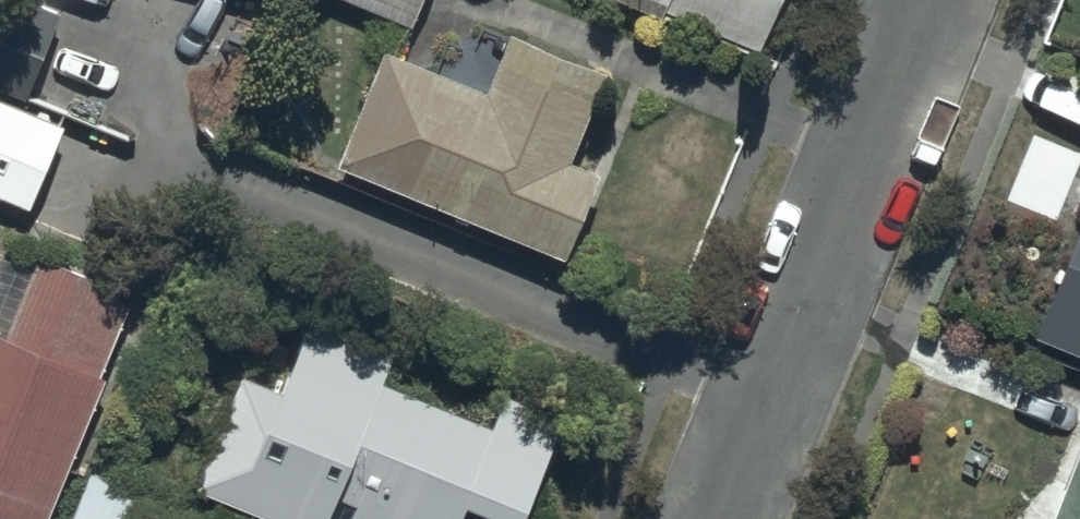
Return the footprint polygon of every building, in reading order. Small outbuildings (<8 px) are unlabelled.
[(31,0),(0,0),(0,86),(24,95),(57,10),(31,0)] [(410,22),(420,0),(357,0),(410,22)] [(661,14),(664,7),(759,46),(778,0),(628,0),(661,14)] [(386,47),(339,160),(564,252),(598,170),(569,158),(605,69),(510,30),(486,88),(386,47)] [(30,203),(63,122),(0,96),(0,191),(30,203)] [(1079,351),(1079,229),(1037,333),(1079,351)] [(104,375),(99,373),(132,291),(36,252),(2,336),(0,335),(0,518),(45,518),(104,375)] [(521,518),(564,416),(505,391),(492,424),(382,378),(395,347),(313,313),(281,388),(243,372),(196,485),(279,518),(523,518),(521,518)] [(1052,518),(1079,518),(1079,450),(1052,518)] [(93,466),(71,518),(167,518),(175,500),(93,466)]
